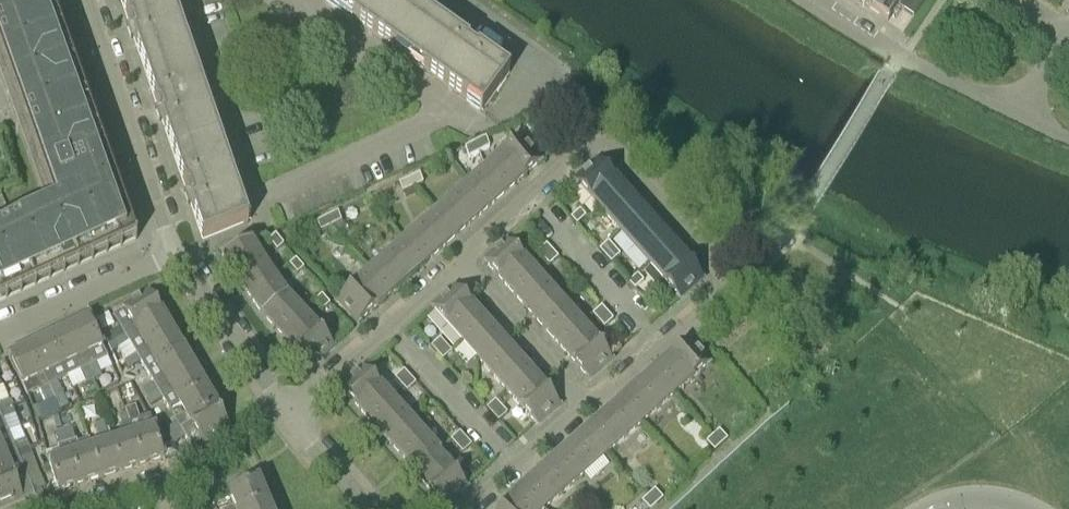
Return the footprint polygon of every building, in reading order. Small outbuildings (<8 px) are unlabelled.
[(0,221),(0,302),(137,241),(114,177),(105,152),(95,122),(51,0),(0,0),(0,78),(44,201),(0,221)] [(191,56),(172,0),(120,0),(128,24),(126,24),(129,31),(131,38),(133,38),(145,72),(191,56)] [(346,0),(323,0),(339,11),(346,0)] [(438,23),(408,2),(410,0),(346,0),(339,11),(410,62),(438,23)] [(915,18),(926,0),(868,0),(864,7),(865,6),(889,22),(899,7),(915,18)] [(410,62),(482,113),(510,74),(479,53),(481,51),(469,42),(467,44),(438,23),(410,62)] [(174,155),(220,139),(191,56),(145,72),(157,106),(155,107),(160,121),(162,120),(174,155)] [(203,240),(249,224),(220,139),(174,155),(186,190),(183,190),(188,204),(190,204),(203,240)] [(508,161),(523,178),(539,163),(519,141),(511,148),(503,155),(487,170),(492,176),(508,161)] [(483,142),(473,147),(476,154),(486,149),(483,142)] [(466,159),(476,154),(473,147),(464,151),(463,152),(466,159)] [(489,206),(507,192),(523,178),(508,161),(492,176),(487,170),(470,184),(489,206)] [(614,180),(599,163),(576,184),(605,216),(612,211),(598,194),(614,180)] [(418,177),(407,182),(411,189),(421,184),(418,177)] [(643,212),(614,180),(598,194),(612,211),(605,216),(620,233),(643,212)] [(401,194),(411,189),(407,182),(399,186),(397,187),(401,194)] [(457,236),(489,206),(470,184),(437,213),(457,236)] [(580,211),(571,219),(577,225),(586,217),(580,211)] [(672,245),(643,212),(620,233),(650,265),(672,245)] [(424,265),(457,236),(437,213),(404,242),(424,265)] [(336,215),(326,220),(329,227),(339,222),(336,215)] [(319,232),(329,227),(326,220),(317,224),(315,225),(319,232)] [(284,246),(276,237),(267,245),(275,254),(284,246)] [(392,294),(424,265),(404,242),(372,271),(392,294)] [(605,257),(614,249),(608,242),(599,251),(605,257)] [(515,296),(537,277),(508,243),(486,264),(515,296)] [(544,260),(553,252),(547,245),(538,253),(544,260)] [(702,278),(672,245),(650,265),(678,297),(702,278)] [(276,281),(252,247),(223,259),(251,298),(276,281)] [(614,249),(605,257),(611,264),(620,256),(614,249)] [(553,252),(544,260),(550,266),(558,258),(553,252)] [(304,269),(296,259),(287,268),(295,277),(304,269)] [(359,323),(392,294),(372,271),(339,300),(359,323)] [(638,275),(629,283),(635,290),(644,282),(638,275)] [(537,277),(515,296),(530,313),(546,299),(560,316),(567,310),(537,277)] [(276,281),(251,298),(265,318),(280,335),(302,313),(290,301),(276,281)] [(485,323),(456,290),(434,310),(463,342),(485,323)] [(120,328),(125,335),(162,314),(150,295),(113,316),(120,328)] [(330,305),(322,295),(313,303),(321,313),(330,305)] [(546,299),(530,313),(559,346),(581,326),(567,310),(560,316),(546,299)] [(599,322),(608,314),(602,307),(593,315),(599,322)] [(309,321),(302,313),(280,335),(311,368),(334,347),(309,321)] [(129,344),(136,354),(173,333),(162,314),(125,335),(129,344)] [(608,314),(599,322),(604,328),(614,320),(608,314)] [(69,330),(88,368),(96,364),(108,359),(89,320),(69,330)] [(515,355),(485,323),(463,342),(478,359),(487,350),(502,367),(515,355)] [(581,326),(559,346),(588,379),(611,359),(581,326)] [(113,342),(125,335),(120,328),(108,335),(113,342)] [(80,372),(88,368),(69,330),(49,339),(68,378),(80,372)] [(141,363),(147,373),(184,351),(173,333),(136,354),(141,363)] [(129,344),(125,335),(113,342),(118,351),(129,344)] [(30,349),(47,386),(53,399),(59,412),(70,407),(69,405),(62,391),(58,382),(68,378),(49,339),(30,349)] [(437,354),(446,346),(440,340),(431,348),(437,354)] [(688,343),(655,372),(674,394),(707,365),(688,343)] [(446,346),(437,354),(443,361),(452,353),(446,346)] [(38,390),(47,386),(30,349),(10,358),(26,395),(38,390)] [(507,391),(529,372),(515,355),(502,367),(487,350),(478,359),(507,391)] [(153,384),(158,392),(195,370),(184,351),(147,373),(153,384)] [(141,363),(136,354),(124,361),(129,370),(141,363)] [(96,364),(88,368),(94,381),(102,377),(96,364)] [(94,381),(88,368),(80,372),(86,384),(94,381)] [(178,406),(206,389),(195,370),(158,392),(163,400),(170,411),(178,406)] [(365,371),(345,388),(373,422),(394,404),(365,371)] [(401,386),(410,377),(404,371),(395,379),(401,386)] [(558,405),(529,372),(507,391),(536,424),(558,405)] [(674,394),(655,372),(622,401),(642,423),(674,394)] [(410,377),(401,386),(407,392),(416,384),(410,377)] [(146,399),(158,392),(153,384),(142,391),(146,399)] [(47,386),(38,390),(44,403),(53,399),(47,386)] [(9,400),(4,388),(0,389),(0,404),(9,400)] [(177,424),(180,430),(218,408),(206,389),(178,406),(184,415),(175,420),(177,424)] [(163,400),(158,392),(146,399),(151,407),(163,400)] [(12,408),(9,400),(0,404),(0,413),(12,408)] [(493,416),(502,408),(496,401),(487,409),(493,416)] [(642,423),(622,401),(589,430),(609,452),(642,423)] [(394,404),(373,422),(388,438),(400,428),(414,445),(424,436),(394,404)] [(0,413),(4,422),(16,417),(12,408),(0,413)] [(130,423),(140,420),(136,408),(126,411),(130,423)] [(186,438),(190,445),(192,449),(229,427),(218,408),(180,430),(181,430),(186,438)] [(502,408),(493,416),(499,422),(508,414),(502,408)] [(8,433),(4,422),(0,413),(0,437),(8,433)] [(164,459),(158,441),(150,417),(140,420),(130,423),(129,424),(143,465),(164,459)] [(106,435),(101,422),(92,426),(97,438),(106,435)] [(143,465),(129,424),(109,430),(113,441),(122,472),(143,465)] [(171,436),(181,430),(180,430),(177,424),(167,429),(171,436)] [(400,428),(388,438),(416,472),(438,452),(424,436),(414,445),(400,428)] [(181,430),(171,436),(169,437),(174,446),(186,438),(181,430)] [(609,452),(589,430),(556,460),(576,482),(609,452)] [(713,437),(722,446),(729,440),(720,430),(713,437)] [(66,444),(75,441),(71,431),(63,433),(66,444)] [(16,454),(14,445),(8,433),(0,437),(0,461),(16,454)] [(58,446),(66,444),(63,433),(55,436),(58,446)] [(457,447),(466,439),(460,433),(451,441),(457,447)] [(722,446),(713,437),(706,443),(715,453),(722,446)] [(466,439),(457,447),(463,454),(472,446),(466,439)] [(14,445),(16,454),(29,448),(26,440),(14,445)] [(77,452),(75,441),(66,444),(80,485),(101,479),(91,448),(77,452)] [(122,472),(113,441),(91,448),(101,479),(122,472)] [(59,492),(80,485),(66,444),(58,446),(57,447),(60,457),(49,460),(59,492)] [(16,454),(20,462),(32,457),(29,448),(16,454)] [(438,452),(416,472),(414,473),(443,507),(466,486),(437,454),(438,452)] [(25,474),(20,462),(16,454),(0,461),(0,485),(25,474)] [(556,460),(523,489),(544,508),(547,508),(576,482),(556,460)] [(33,494),(34,494),(33,493),(29,485),(25,474),(0,485),(0,508),(33,494)] [(29,485),(33,493),(45,488),(42,480),(29,485)] [(267,506),(266,502),(269,501),(266,494),(263,496),(258,485),(227,498),(232,508),(231,508),(258,508),(267,506)] [(523,489),(505,508),(544,508),(523,489)] [(648,496),(656,505),(664,499),(656,490),(648,496)] [(648,496),(641,502),(647,508),(652,508),(656,505),(648,496)]
